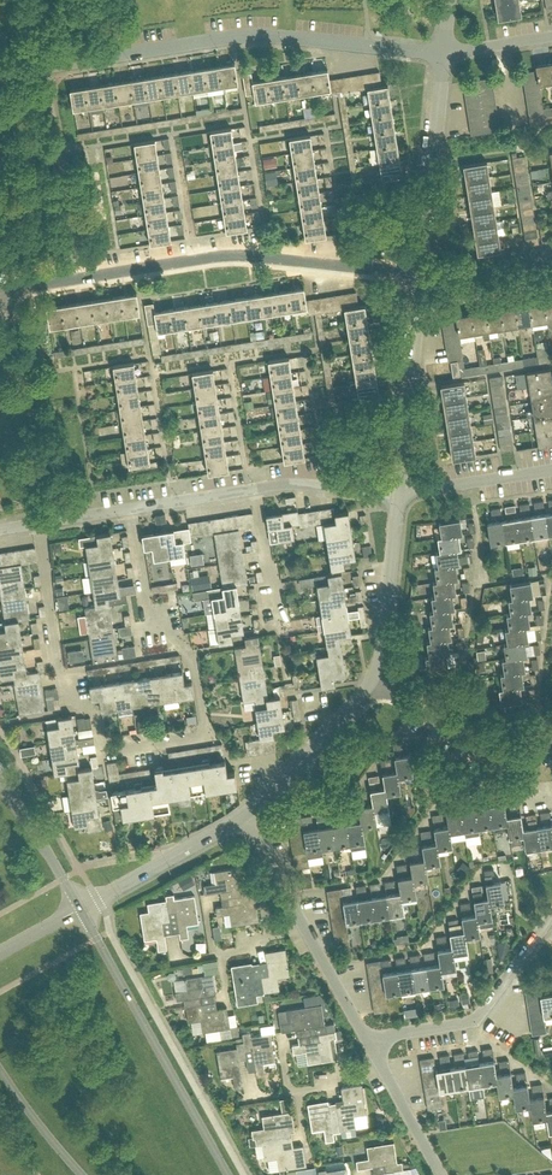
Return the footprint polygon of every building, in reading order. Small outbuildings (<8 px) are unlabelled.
[(521,14),(519,0),(514,0),(496,3),(498,18),(521,14)] [(551,81),(551,66),(551,61),(536,64),(537,70),(538,76),(539,83),(551,81)] [(220,65),(223,85),(238,83),(235,63),(220,65)] [(208,88),(223,85),(220,65),(205,67),(208,88)] [(205,67),(190,70),(193,90),(208,88),(205,67)] [(331,89),(330,79),(328,68),(313,71),(316,91),(331,89)] [(178,92),(193,90),(190,70),(175,72),(178,92)] [(522,72),(523,79),(538,76),(537,70),(522,72)] [(301,93),(316,91),(313,71),(298,73),(301,93)] [(374,86),(382,85),(380,71),(372,72),(374,86)] [(163,95),(178,92),(175,72),(160,74),(163,95)] [(271,98),(268,78),(253,80),(252,72),(243,73),(246,94),(255,92),(256,101),(271,98)] [(367,87),(374,86),(372,72),(365,73),(367,87)] [(286,96),(301,93),(298,73),(283,76),(286,96)] [(360,88),(367,87),(365,73),(358,74),(360,88)] [(149,97),(163,95),(160,74),(145,77),(149,97)] [(353,89),(360,88),(358,74),(351,75),(353,89)] [(346,91),(353,89),(351,75),(344,76),(346,91)] [(271,98),(286,96),(283,76),(268,78),(271,98)] [(339,92),(346,91),(344,76),(337,78),(339,92)] [(538,76),(523,79),(524,85),(539,83),(538,76)] [(134,99),(149,97),(145,77),(130,79),(134,99)] [(493,83),(492,77),(477,79),(479,86),(493,83)] [(332,93),(339,92),(337,78),(330,79),(331,89),(332,93)] [(119,102),(134,99),(130,79),(116,82),(119,102)] [(464,88),(479,86),(477,79),(463,81),(464,88)] [(104,104),(119,102),(116,82),(101,84),(104,104)] [(493,83),(479,86),(480,92),(494,90),(493,83)] [(525,92),(540,89),(539,83),(524,85),(525,92)] [(89,107),(104,104),(101,84),(86,86),(89,107)] [(370,103),(391,99),(388,84),(382,85),(374,86),(367,87),(370,103)] [(74,109),(89,107),(86,86),(70,89),(74,109)] [(465,94),(480,92),(479,86),(464,88),(465,94)] [(526,98),(541,96),(540,89),(525,92),(526,98)] [(494,90),(480,92),(481,99),(495,96),(494,90)] [(466,101),(481,99),(480,92),(465,94),(466,101)] [(495,96),(481,99),(482,105),(496,103),(495,96)] [(528,105),(542,102),(541,96),(526,98),(528,105)] [(372,117),(393,114),(391,99),(370,103),(372,117)] [(467,107),(482,105),(481,99),(466,101),(467,107)] [(529,111),(543,109),(542,102),(528,105),(529,111)] [(496,103),(482,105),(483,112),(497,110),(496,103)] [(468,114),(483,112),(482,105),(467,107),(468,114)] [(544,115),(543,109),(529,111),(530,118),(544,115)] [(497,110),(483,112),(484,118),(498,116),(497,110)] [(469,121),(484,118),(483,112),(468,114),(469,121)] [(375,132),(395,129),(393,114),(372,117),(375,132)] [(531,124),(544,122),(545,122),(544,115),(530,118),(531,124)] [(498,116),(484,118),(485,125),(499,123),(498,116)] [(470,127),(485,125),(484,118),(469,121),(470,127)] [(486,132),(500,129),(499,123),(485,125),(486,132)] [(470,127),(472,134),(486,132),(485,125),(470,127)] [(213,145),(234,142),(232,127),(211,130),(213,145)] [(377,147),(398,144),(395,129),(375,132),(377,147)] [(292,152),(313,148),(311,134),(290,137),(292,152)] [(137,157),(158,154),(155,139),(134,142),(137,157)] [(215,159),(236,156),(234,142),(213,145),(215,159)] [(380,162),(400,159),(398,144),(377,147),(380,162)] [(294,166),(315,163),(313,148),(292,152),(294,166)] [(139,171),(160,168),(158,154),(137,157),(139,171)] [(236,156),(215,159),(218,173),(238,170),(239,170),(245,169),(245,164),(251,163),(249,154),(236,156)] [(514,165),(526,163),(525,155),(512,157),(514,165)] [(400,159),(380,162),(382,177),(403,174),(400,159)] [(467,179),(490,176),(487,161),(464,164),(467,179)] [(297,180),(318,177),(315,163),(294,166),(297,180)] [(515,172),(527,170),(526,163),(514,165),(515,172)] [(141,186),(162,182),(160,168),(139,171),(141,186)] [(251,168),(245,169),(239,170),(240,176),(246,175),(247,179),(253,178),(251,168)] [(276,169),(264,171),(266,184),(278,182),(276,169)] [(186,171),(188,178),(195,176),(194,170),(186,171)] [(220,188),(241,184),(238,170),(218,173),(220,188)] [(516,179),(528,177),(527,170),(515,172),(516,179)] [(469,194),(492,190),(490,176),(467,179),(469,194)] [(299,195),(320,191),(318,177),(297,180),(299,195)] [(517,186),(530,184),(528,177),(516,179),(517,186)] [(144,200),(165,196),(162,182),(141,186),(144,200)] [(222,202),(243,199),(241,184),(220,188),(222,202)] [(518,194),(531,192),(530,184),(517,186),(518,194)] [(471,208),(494,205),(492,190),(469,194),(471,208)] [(322,205),(320,192),(320,191),(299,195),(301,209),(322,205)] [(520,201),(532,199),(531,192),(518,194),(520,201)] [(146,214),(167,211),(165,196),(144,200),(146,214)] [(224,216),(245,213),(243,199),(222,202),(224,216)] [(521,208),(533,206),(532,199),(520,201),(521,208)] [(303,223),(324,220),(322,205),(301,209),(303,223)] [(473,223),(497,219),(494,205),(471,208),(473,223)] [(522,215),(534,213),(533,206),(521,208),(522,215)] [(148,228),(169,225),(167,211),(146,214),(148,228)] [(245,213),(224,216),(227,231),(248,228),(245,213)] [(523,223),(535,221),(534,213),(522,215),(523,223)] [(476,237),(499,234),(497,219),(473,223),(476,237)] [(324,220),(303,223),(306,238),(327,235),(324,220)] [(524,230),(537,228),(535,221),(523,223),(524,230)] [(169,225),(148,228),(151,243),(171,240),(169,225)] [(525,237),(538,235),(537,228),(524,230),(525,237)] [(501,248),(499,234),(476,237),(478,252),(478,253),(501,249),(501,248)] [(538,235),(525,237),(527,244),(539,242),(538,235)] [(307,307),(306,299),(304,287),(289,289),(292,310),(307,307)] [(277,312),(292,310),(289,289),(274,292),(277,312)] [(351,307),(358,306),(356,291),(348,292),(351,307)] [(121,295),(125,315),(140,313),(137,292),(121,295)] [(262,314),(277,312),(274,292),(259,294),(262,314)] [(345,308),(351,307),(348,292),(341,293),(344,308),(345,308)] [(337,309),(344,308),(341,293),(334,295),(337,309)] [(254,316),(262,314),(259,294),(244,296),(247,317),(254,316)] [(110,318),(125,315),(121,295),(107,297),(110,318)] [(330,310),(337,309),(334,295),(327,296),(330,310)] [(232,319),(247,317),(244,296),(229,299),(232,319)] [(323,311),(330,310),(327,296),(320,297),(323,311)] [(95,320),(110,318),(107,297),(92,300),(95,320)] [(316,312),(323,311),(320,297),(313,298),(316,312)] [(308,313),(316,312),(313,298),(306,299),(307,307),(308,313)] [(218,321),(232,319),(229,299),(214,301),(218,321)] [(544,301),(547,320),(549,333),(551,333),(551,299),(544,301)] [(80,322),(95,320),(92,300),(77,302),(80,322)] [(203,324),(218,321),(214,301),(200,303),(203,324)] [(532,322),(547,320),(544,301),(529,303),(532,322)] [(65,325),(80,322),(77,302),(62,304),(65,325)] [(173,328),(170,308),(155,311),(153,302),(145,303),(148,324),(156,323),(158,331),(165,330),(173,328)] [(188,326),(203,324),(200,303),(185,306),(188,326)] [(534,330),(532,322),(529,303),(515,306),(518,325),(527,323),(528,331),(534,330)] [(50,327),(65,325),(62,304),(47,307),(50,327)] [(347,323),(368,320),(365,304),(358,306),(351,307),(345,308),(347,323)] [(173,328),(188,326),(185,306),(170,308),(173,328)] [(455,306),(440,309),(441,315),(456,313),(455,306)] [(519,332),(518,325),(515,306),(500,308),(503,327),(512,326),(513,333),(519,332)] [(503,327),(500,308),(486,310),(489,329),(498,328),(499,335),(504,334),(503,327)] [(490,337),(489,329),(486,310),(471,313),(474,332),(483,330),(484,338),(490,337)] [(457,319),(456,315),(456,313),(441,315),(442,322),(457,319)] [(457,319),(458,326),(459,332),(459,334),(474,332),(471,313),(456,315),(457,319)] [(443,328),(458,326),(457,319),(442,322),(443,328)] [(350,338),(370,335),(368,320),(347,323),(350,338)] [(444,335),(459,332),(458,326),(443,328),(444,335)] [(264,329),(255,331),(256,338),(265,337),(264,329)] [(217,330),(209,332),(210,338),(218,337),(217,330)] [(460,339),(459,334),(459,332),(444,335),(445,341),(460,339)] [(352,353),(372,349),(370,335),(350,338),(352,353)] [(446,348),(461,345),(460,339),(445,341),(446,348)] [(447,354),(462,352),(461,345),(446,348),(447,354)] [(536,348),(537,355),(549,353),(548,346),(536,348)] [(354,367),(375,364),(372,349),(352,353),(354,367)] [(447,354),(449,361),(451,360),(458,359),(463,358),(462,352),(447,354)] [(538,363),(550,361),(549,353),(537,355),(538,363)] [(270,375),(292,371),(289,356),(268,360),(270,375)] [(524,365),(535,363),(534,356),(523,358),(524,365)] [(458,359),(460,374),(460,375),(477,373),(476,365),(465,367),(463,358),(458,359)] [(510,367),(521,366),(520,358),(508,360),(510,367)] [(453,375),(460,374),(458,359),(451,360),(453,375)] [(495,370),(506,368),(505,360),(494,362),(495,370)] [(115,380),(136,376),(134,362),(113,365),(115,380)] [(481,372),(492,370),(491,363),(479,365),(481,372)] [(357,382),(377,379),(375,364),(354,367),(357,382)] [(551,382),(551,380),(550,367),(527,371),(530,386),(551,382)] [(195,387),(216,383),(213,369),(192,372),(195,387)] [(273,389),(294,385),(292,371),(270,375),(273,389)] [(490,385),(503,383),(502,375),(489,378),(490,385)] [(118,394),(139,391),(136,376),(115,380),(118,394)] [(377,379),(357,382),(359,398),(379,394),(377,379)] [(443,400),(466,396),(464,381),(441,385),(443,400)] [(551,397),(551,382),(530,386),(532,400),(551,397)] [(197,401),(218,398),(216,383),(195,387),(197,401)] [(492,392),(504,390),(503,383),(490,385),(492,392)] [(275,403),(296,400),(294,385),(273,389),(275,403)] [(493,399),(505,397),(504,390),(492,392),(493,399)] [(120,408),(141,405),(139,391),(118,394),(120,408)] [(446,414),(469,411),(466,396),(443,400),(446,414)] [(494,407),(506,405),(505,397),(493,399),(494,407)] [(551,412),(551,397),(532,400),(533,408),(527,410),(528,416),(534,415),(551,412)] [(199,415),(220,412),(218,398),(197,401),(199,415)] [(277,417),(298,414),(296,400),(275,403),(277,417)] [(122,422),(143,419),(141,405),(120,408),(122,422)] [(495,414),(508,412),(506,405),(494,407),(495,414)] [(448,429),(471,425),(469,411),(446,414),(448,429)] [(202,430),(222,426),(220,412),(199,415),(202,430)] [(497,421),(509,419),(508,412),(495,414),(497,421)] [(534,415),(535,422),(529,423),(531,430),(537,429),(537,430),(551,427),(551,412),(534,415)] [(279,432),(301,428),(298,414),(277,417),(279,432)] [(125,437),(146,433),(143,419),(122,422),(125,437)] [(498,428),(510,426),(509,419),(497,421),(498,428)] [(451,443),(474,440),(471,425),(448,429),(451,443)] [(204,444),(225,441),(222,426),(202,430),(204,444)] [(499,436),(511,434),(510,426),(498,428),(499,436)] [(537,430),(539,445),(551,443),(551,427),(537,430)] [(282,446),(303,442),(301,428),(279,432),(282,446)] [(127,451),(148,448),(146,433),(125,437),(127,451)] [(500,443),(512,441),(511,434),(499,436),(500,443)] [(474,440),(451,443),(453,459),(476,455),(474,440)] [(206,458),(227,455),(225,441),(204,444),(206,458)] [(512,441),(500,443),(501,450),(502,450),(514,448),(512,441)] [(303,442),(282,446),(284,461),(305,457),(303,442)] [(127,451),(120,452),(122,467),(129,466),(150,462),(148,448),(127,451)] [(227,455),(206,458),(208,473),(229,470),(227,455)] [(336,521),(335,513),(334,506),(327,508),(329,522),(336,521)] [(325,523),(329,522),(327,508),(319,509),(322,523),(325,523)] [(315,524),(322,523),(319,509),(312,510),(315,524)] [(308,525),(315,524),(312,510),(305,511),(308,525)] [(297,511),(266,516),(268,527),(270,541),(279,540),(278,537),(294,534),(292,524),(300,522),(298,512),(298,511),(297,511)] [(300,527),(308,525),(305,511),(298,512),(300,522),(300,527)] [(338,529),(350,527),(347,511),(335,513),(336,521),(329,522),(325,523),(328,538),(340,536),(338,529)] [(246,513),(248,527),(255,526),(253,512),(246,513)] [(241,528),(248,527),(246,513),(238,514),(241,528)] [(534,536),(548,534),(545,513),(531,515),(534,536)] [(156,515),(157,522),(166,520),(165,514),(156,515)] [(238,528),(241,528),(238,514),(231,515),(233,529),(238,529),(238,528)] [(226,531),(233,529),(231,515),(224,516),(226,531)] [(520,538),(534,536),(531,515),(517,518),(520,538)] [(219,532),(226,531),(224,516),(217,517),(219,532)] [(215,532),(219,532),(217,517),(210,518),(212,533),(215,532)] [(205,534),(212,533),(210,518),(203,520),(205,534)] [(459,533),(463,533),(461,518),(439,521),(442,536),(459,533)] [(506,541),(520,538),(517,518),(502,520),(506,541)] [(198,535),(205,534),(203,520),(196,521),(198,535)] [(491,543),(506,541),(502,520),(488,522),(491,543)] [(191,536),(198,535),(196,521),(188,522),(189,528),(191,536)] [(341,544),(352,542),(350,527),(338,529),(340,536),(328,538),(330,554),(342,552),(341,544)] [(191,539),(191,536),(189,528),(158,533),(160,544),(168,543),(170,554),(185,552),(184,541),(191,539)] [(230,554),(242,552),(238,529),(233,529),(226,531),(219,532),(215,532),(220,563),(231,561),(230,554)] [(100,550),(112,548),(109,532),(80,537),(81,545),(88,544),(90,559),(102,557),(100,550)] [(154,557),(170,554),(168,543),(160,544),(158,533),(142,535),(144,547),(152,546),(154,557)] [(461,548),(459,533),(442,536),(438,536),(440,551),(457,548),(457,549),(461,548)] [(342,552),(330,554),(333,569),(345,567),(343,559),(355,558),(352,542),(341,544),(342,552)] [(372,554),(370,544),(363,545),(364,556),(372,554)] [(28,548),(30,562),(37,561),(35,546),(28,548)] [(23,563),(30,562),(28,548),(21,549),(23,563)] [(103,565),(114,563),(112,548),(100,550),(102,557),(90,559),(92,574),(104,573),(103,565)] [(459,563),(457,549),(457,548),(440,551),(436,551),(438,566),(455,563),(459,563)] [(16,564),(20,563),(23,563),(21,549),(14,550),(16,564)] [(9,565),(16,564),(14,550),(7,551),(9,565)] [(9,565),(7,551),(0,552),(0,555),(2,566),(9,565)] [(235,584),(235,585),(247,583),(242,552),(230,554),(231,561),(220,563),(224,586),(222,586),(223,586),(235,584)] [(190,555),(191,565),(204,563),(202,553),(190,555)] [(3,598),(14,596),(13,588),(24,587),(20,563),(16,564),(9,565),(2,566),(0,567),(0,598),(3,598)] [(105,580),(116,579),(114,563),(103,565),(104,573),(92,574),(95,590),(106,588),(105,580)] [(458,578),(455,563),(438,566),(435,566),(437,581),(454,578),(458,578)] [(536,564),(528,565),(529,575),(537,573),(536,564)] [(317,583),(319,583),(321,598),(333,596),(331,589),(343,587),(341,571),(328,573),(316,575),(317,583)] [(205,587),(202,575),(190,577),(192,590),(205,587)] [(456,592),(454,578),(437,581),(433,581),(435,595),(435,596),(452,593),(456,592)] [(108,604),(126,601),(125,593),(121,594),(120,586),(118,587),(116,579),(105,580),(106,588),(95,590),(97,605),(108,604)] [(530,596),(534,595),(531,580),(510,584),(513,598),(530,596)] [(237,600),(235,585),(235,584),(223,586),(223,587),(207,589),(208,598),(214,597),(216,611),(227,609),(226,602),(237,600)] [(17,619),(17,620),(29,618),(24,587),(13,588),(14,596),(2,598),(6,621),(5,621),(17,619)] [(334,604),(345,602),(343,587),(331,589),(333,596),(321,598),(323,614),(335,612),(334,604)] [(208,598),(207,589),(193,592),(195,600),(208,598)] [(363,600),(361,590),(355,591),(356,594),(349,596),(350,602),(363,600)] [(455,608),(452,593),(435,596),(435,595),(431,596),(434,610),(434,611),(451,608),(455,608)] [(528,611),(532,610),(539,609),(538,602),(531,603),(530,596),(513,598),(509,598),(511,613),(528,610),(528,611)] [(227,609),(216,611),(218,626),(230,625),(229,617),(240,615),(237,600),(226,602),(227,609)] [(338,627),(337,620),(348,618),(359,616),(365,615),(364,605),(358,606),(358,609),(350,610),(351,612),(347,613),(345,602),(334,604),(335,612),(323,614),(318,615),(320,630),(326,629),(338,627)] [(97,605),(85,607),(87,615),(79,616),(81,631),(89,630),(90,638),(102,636),(101,629),(112,627),(108,604),(97,605)] [(453,622),(451,608),(434,611),(434,610),(430,611),(432,625),(449,623),(453,622)] [(530,625),(528,611),(528,610),(511,613),(507,613),(509,628),(526,625),(526,626),(530,625)] [(230,625),(218,626),(221,642),(233,641),(231,633),(242,631),(240,615),(229,617),(230,625)] [(340,635),(350,633),(348,618),(337,620),(338,627),(326,629),(328,645),(341,642),(340,635)] [(17,620),(17,619),(5,621),(7,628),(0,629),(0,646),(9,644),(8,636),(19,635),(17,620)] [(452,637),(449,623),(432,625),(428,626),(431,640),(448,637),(448,638),(452,637)] [(529,640),(526,626),(526,625),(509,628),(505,628),(508,643),(525,640),(529,640)] [(102,636),(90,638),(94,662),(117,658),(112,627),(101,629),(102,636)] [(331,660),(343,658),(340,643),(352,642),(350,633),(340,635),(341,642),(328,645),(329,647),(320,648),(321,653),(318,654),(321,670),(332,668),(331,660)] [(22,650),(19,635),(8,636),(9,644),(0,646),(0,659),(0,662),(12,660),(11,652),(22,650)] [(251,669),(262,667),(257,636),(246,638),(247,646),(236,647),(241,678),(253,676),(251,669)] [(450,652),(448,638),(448,637),(431,640),(427,641),(429,655),(446,652),(446,653),(450,652)] [(527,655),(525,640),(508,643),(504,643),(506,657),(506,658),(523,655),(527,655)] [(124,657),(130,656),(136,655),(134,645),(129,646),(122,647),(124,657)] [(69,661),(78,660),(76,649),(68,650),(69,661)] [(476,651),(477,654),(478,659),(486,658),(485,649),(477,651),(476,651)] [(26,673),(37,671),(37,670),(25,672),(22,650),(11,652),(12,660),(0,662),(3,677),(15,675),(16,683),(27,681),(26,673)] [(449,667),(446,653),(446,652),(429,655),(425,656),(428,671),(449,667)] [(525,670),(523,655),(506,658),(506,657),(502,658),(505,672),(505,673),(522,670),(525,670)] [(332,668),(321,670),(323,685),(335,684),(334,676),(345,674),(343,658),(331,660),(332,668)] [(530,669),(538,668),(537,658),(531,659),(531,662),(529,663),(530,669)] [(484,661),(476,662),(477,671),(485,669),(484,661)] [(267,697),(262,667),(251,669),(253,676),(241,678),(244,702),(256,700),(256,699),(267,697)] [(505,672),(501,673),(503,687),(520,685),(524,685),(522,670),(505,673),(505,672)] [(27,681),(16,683),(21,714),(44,710),(37,671),(26,673),(27,681)] [(176,684),(178,696),(194,693),(192,682),(184,683),(182,672),(167,674),(169,686),(176,684)] [(163,698),(178,696),(176,684),(169,686),(167,674),(151,677),(153,688),(161,687),(163,698)] [(147,701),(163,698),(161,687),(153,688),(151,677),(136,679),(138,691),(146,689),(147,701)] [(132,703),(147,701),(146,689),(138,691),(136,679),(121,681),(123,693),(130,692),(132,703)] [(121,681),(105,684),(107,695),(115,694),(117,706),(118,716),(134,713),(132,703),(130,692),(123,693),(121,681)] [(101,708),(117,706),(115,694),(107,695),(105,684),(90,686),(91,698),(99,697),(101,708)] [(523,700),(520,685),(503,687),(499,688),(501,703),(523,700)] [(270,713),(281,711),(279,695),(267,697),(256,699),(256,700),(259,722),(271,720),(270,713)] [(294,719),(300,718),(297,698),(291,699),(294,719)] [(267,737),(274,736),(274,735),(273,735),(272,728),(284,727),(281,711),(270,713),(271,720),(259,722),(262,738),(267,737)] [(61,732),(73,730),(70,715),(59,716),(59,717),(48,718),(51,742),(63,740),(61,732)] [(63,740),(51,742),(54,757),(65,755),(64,748),(75,746),(94,743),(93,736),(78,738),(76,737),(74,738),(73,730),(61,732),(63,740)] [(267,737),(269,751),(276,750),(274,736),(267,737)] [(262,752),(269,751),(267,737),(262,738),(260,738),(262,752)] [(255,753),(262,752),(260,738),(252,739),(255,753)] [(247,755),(255,753),(252,739),(245,740),(246,743),(247,754),(247,755)] [(393,749),(403,748),(402,741),(392,743),(393,749)] [(224,754),(223,749),(222,743),(212,744),(213,750),(217,749),(218,755),(224,754)] [(21,755),(29,754),(27,746),(20,747),(21,755)] [(68,771),(90,767),(79,768),(75,746),(64,748),(65,755),(54,757),(56,773),(68,771)] [(198,758),(197,747),(181,749),(182,755),(192,754),(193,759),(198,758)] [(397,770),(399,776),(413,774),(410,753),(395,756),(397,770)] [(210,763),(209,758),(202,759),(203,764),(164,770),(163,765),(154,767),(157,784),(143,787),(142,780),(134,781),(136,788),(111,792),(113,803),(121,802),(123,813),(169,806),(167,793),(237,782),(235,770),(227,771),(225,761),(210,763)] [(109,780),(120,778),(117,760),(106,762),(109,780)] [(81,784),(93,782),(90,767),(68,771),(71,793),(83,791),(81,784)] [(151,776),(150,773),(149,767),(139,769),(141,778),(151,776)] [(125,780),(135,779),(134,776),(135,776),(134,770),(124,771),(125,780)] [(401,791),(399,776),(397,770),(383,772),(385,787),(386,787),(387,793),(401,791)] [(95,797),(95,798),(107,796),(106,790),(99,791),(94,790),(93,782),(81,784),(83,791),(71,793),(74,809),(85,807),(84,799),(95,797)] [(389,809),(387,793),(386,787),(385,787),(371,789),(373,803),(374,809),(375,809),(375,812),(389,809)] [(100,828),(95,798),(95,797),(84,799),(85,807),(74,809),(76,824),(87,823),(88,830),(100,828)] [(506,816),(504,801),(489,804),(493,825),(494,832),(508,829),(507,822),(506,816)] [(377,824),(375,812),(375,809),(374,809),(373,803),(358,806),(361,820),(362,826),(377,824)] [(478,827),(493,825),(489,804),(475,806),(478,827)] [(475,806),(461,808),(464,829),(465,835),(479,833),(478,827),(475,806)] [(450,832),(464,829),(461,808),(446,811),(448,825),(449,825),(450,832)] [(523,828),(521,813),(506,816),(507,822),(508,829),(510,842),(524,840),(523,835),(524,835),(523,828)] [(524,840),(526,849),(541,847),(537,826),(536,819),(535,813),(525,815),(526,820),(527,820),(528,827),(523,828),(524,835),(523,835),(524,840)] [(303,823),(303,828),(307,827),(306,822),(312,820),(311,814),(301,816),(303,823)] [(303,823),(301,816),(287,818),(288,826),(303,823)] [(366,847),(362,826),(361,820),(347,822),(350,843),(351,849),(366,847)] [(336,845),(350,843),(347,822),(333,824),(336,845)] [(303,829),(303,828),(303,823),(288,826),(289,833),(304,831),(303,829)] [(551,845),(551,826),(551,823),(537,826),(541,847),(551,845)] [(322,847),(336,845),(333,824),(318,827),(322,847)] [(452,846),(450,832),(449,825),(448,825),(434,827),(436,842),(437,842),(438,848),(452,846)] [(323,854),(322,847),(318,827),(303,829),(304,831),(305,838),(306,845),(307,852),(308,856),(323,854)] [(290,840),(305,838),(304,831),(289,833),(290,840)] [(292,847),(306,845),(305,838),(290,840),(292,847)] [(440,863),(438,848),(437,842),(436,842),(422,844),(424,858),(425,858),(426,865),(440,863)] [(293,854),(307,852),(306,845),(292,847),(293,854)] [(308,859),(308,856),(307,852),(293,854),(294,861),(308,859)] [(429,879),(426,865),(425,858),(424,858),(410,861),(412,875),(413,875),(414,882),(414,881),(429,879)] [(308,859),(294,861),(295,869),(301,868),(309,866),(308,859)] [(465,871),(469,866),(463,861),(459,866),(465,871)] [(233,896),(241,894),(251,893),(249,886),(245,886),(241,866),(214,870),(216,882),(204,884),(205,893),(232,888),(233,896)] [(485,876),(487,884),(489,897),(490,904),(504,901),(501,880),(492,882),(491,875),(494,874),(494,868),(484,870),(485,876)] [(183,889),(195,882),(190,874),(178,880),(183,889)] [(416,896),(414,881),(414,882),(413,875),(412,875),(398,877),(400,892),(401,891),(402,898),(416,896)] [(473,892),(474,900),(477,914),(478,920),(479,927),(493,925),(490,904),(489,897),(480,898),(479,891),(482,890),(481,885),(472,886),(473,892)] [(328,897),(342,895),(342,894),(341,888),(327,890),(328,897)] [(404,912),(402,898),(401,891),(400,892),(386,894),(389,915),(404,912)] [(251,893),(241,894),(243,902),(215,906),(217,915),(230,913),(231,925),(259,920),(255,900),(260,899),(259,892),(251,893)] [(166,894),(167,903),(168,911),(176,910),(180,937),(188,936),(187,924),(199,922),(194,894),(174,898),(173,893),(166,894)] [(375,917),(389,915),(386,894),(372,896),(375,917)] [(343,902),(343,901),(342,895),(328,897),(329,905),(343,902)] [(361,919),(375,917),(372,896),(357,898),(361,919)] [(346,921),(361,919),(357,898),(343,901),(343,902),(344,909),(346,917),(346,921)] [(168,911),(167,903),(160,904),(159,900),(147,902),(149,910),(140,912),(144,939),(156,937),(158,950),(167,948),(163,921),(170,920),(168,911)] [(330,912),(344,909),(343,902),(329,905),(330,912)] [(331,919),(346,917),(344,909),(330,912),(331,919)] [(465,930),(466,937),(480,934),(479,927),(478,920),(477,914),(462,916),(464,930),(465,930)] [(347,924),(346,921),(346,917),(331,919),(332,926),(347,924)] [(334,933),(348,931),(347,924),(332,926),(334,933)] [(465,930),(450,932),(450,933),(452,947),(453,953),(454,953),(455,960),(469,958),(468,951),(466,937),(465,930)] [(335,940),(349,938),(348,931),(334,933),(335,940)] [(349,938),(335,940),(336,947),(350,945),(349,938)] [(261,974),(261,976),(264,992),(279,989),(278,977),(290,975),(285,947),(264,951),(268,973),(261,974)] [(452,947),(438,949),(438,950),(440,963),(441,970),(442,969),(443,976),(457,974),(456,967),(455,960),(454,953),(453,953),(452,947)] [(491,957),(484,959),(486,973),(494,972),(491,957)] [(366,962),(367,969),(382,967),(381,965),(380,960),(380,959),(366,962)] [(264,992),(261,976),(254,977),(252,961),(231,965),(235,992),(247,990),(249,1002),(258,1001),(257,994),(264,993),(264,992)] [(444,984),(442,969),(441,970),(440,963),(426,966),(429,986),(444,984)] [(415,988),(429,986),(426,966),(412,968),(415,988)] [(383,974),(383,973),(382,967),(367,969),(369,976),(383,974)] [(401,991),(415,988),(412,968),(397,970),(401,991)] [(386,993),(401,991),(397,970),(383,973),(383,974),(384,981),(385,988),(386,993)] [(188,989),(175,991),(177,999),(183,998),(184,1005),(186,1005),(202,1003),(201,996),(216,993),(213,972),(186,977),(188,989)] [(370,983),(384,981),(383,974),(369,976),(370,983)] [(371,990),(385,988),(384,981),(370,983),(371,990)] [(525,991),(539,989),(538,982),(524,984),(525,991)] [(386,995),(386,993),(385,988),(371,990),(372,998),(386,995)] [(540,996),(540,995),(539,989),(525,991),(526,998),(540,996)] [(540,995),(540,996),(542,1003),(543,1010),(544,1018),(544,1019),(551,1017),(551,993),(540,995)] [(373,1005),(387,1002),(386,995),(372,998),(373,1005)] [(527,1006),(542,1003),(540,996),(526,998),(527,1006)] [(460,1006),(458,997),(448,999),(449,1007),(460,1006)] [(387,1002),(373,1005),(374,1012),(388,1010),(387,1002)] [(435,1011),(442,1009),(441,1002),(434,1003),(435,1011)] [(202,1003),(186,1005),(188,1021),(201,1019),(203,1031),(205,1030),(207,1040),(231,1036),(231,1035),(230,1027),(230,1026),(227,1006),(218,1007),(204,1009),(203,1003),(202,1003)] [(528,1013),(543,1010),(542,1003),(527,1006),(528,1013)] [(290,1008),(278,1010),(280,1022),(280,1023),(282,1031),(290,1030),(309,1027),(310,1034),(318,1033),(327,1031),(335,1030),(334,1022),(326,1024),(323,1024),(320,1004),(290,1008)] [(529,1020),(544,1018),(543,1010),(528,1013),(529,1020)] [(545,1025),(544,1019),(544,1018),(529,1020),(531,1027),(545,1025)] [(232,1035),(239,1034),(238,1025),(230,1026),(232,1035)] [(545,1025),(531,1027),(532,1034),(546,1032),(545,1025)] [(319,1040),(292,1044),(292,1045),(294,1053),(296,1052),(298,1064),(308,1063),(335,1058),(332,1038),(336,1038),(335,1030),(327,1031),(318,1033),(319,1040)] [(243,1040),(245,1050),(252,1048),(256,1075),(265,1074),(263,1062),(275,1060),(270,1032),(250,1036),(250,1031),(242,1032),(243,1036),(243,1040)] [(246,1058),(245,1050),(243,1040),(243,1036),(235,1037),(236,1041),(237,1046),(216,1049),(221,1077),(233,1075),(235,1087),(243,1086),(239,1059),(246,1058)] [(421,1065),(435,1063),(434,1056),(419,1058),(421,1065)] [(496,1074),(494,1060),(479,1062),(482,1083),(497,1080),(496,1074)] [(479,1062),(464,1064),(468,1085),(470,1098),(484,1096),(482,1083),(479,1062)] [(436,1070),(436,1069),(435,1063),(421,1065),(422,1073),(436,1070)] [(453,1087),(468,1085),(464,1064),(450,1067),(453,1087)] [(439,1090),(453,1087),(450,1067),(436,1069),(436,1070),(437,1077),(438,1085),(439,1090)] [(423,1080),(437,1077),(436,1070),(422,1073),(423,1080)] [(512,1086),(513,1086),(510,1072),(496,1074),(497,1080),(499,1095),(513,1093),(512,1086)] [(424,1087),(438,1085),(437,1077),(423,1080),(424,1087)] [(336,1106),(338,1114),(340,1130),(356,1127),(354,1115),(366,1113),(361,1083),(341,1087),(343,1105),(336,1106)] [(529,1098),(527,1084),(513,1086),(512,1086),(513,1093),(515,1107),(530,1104),(529,1098)] [(439,1092),(439,1090),(438,1085),(424,1087),(425,1094),(439,1092)] [(426,1101),(441,1099),(439,1092),(425,1094),(426,1101)] [(546,1110),(544,1096),(529,1098),(530,1104),(532,1119),(547,1116),(546,1110)] [(441,1099),(426,1101),(427,1108),(436,1107),(442,1106),(441,1099)] [(340,1130),(338,1114),(330,1115),(328,1100),(308,1103),(312,1130),(324,1128),(326,1140),(334,1139),(333,1132),(340,1131),(340,1130)] [(251,1129),(253,1136),(255,1136),(256,1144),(262,1143),(279,1141),(277,1133),(295,1131),(292,1110),(262,1115),(264,1127),(251,1129)] [(262,1143),(265,1159),(277,1157),(279,1169),(306,1165),(303,1144),(281,1148),(280,1141),(279,1141),(262,1143)] [(358,1168),(385,1164),(386,1171),(410,1168),(409,1162),(402,1163),(402,1161),(397,1162),(394,1141),(367,1146),(369,1158),(356,1160),(358,1168)] [(540,1144),(541,1150),(551,1159),(549,1143),(540,1144)] [(386,1171),(384,1172),(385,1174),(412,1174),(413,1174),(417,1174),(416,1167),(412,1167),(410,1168),(386,1171)]
